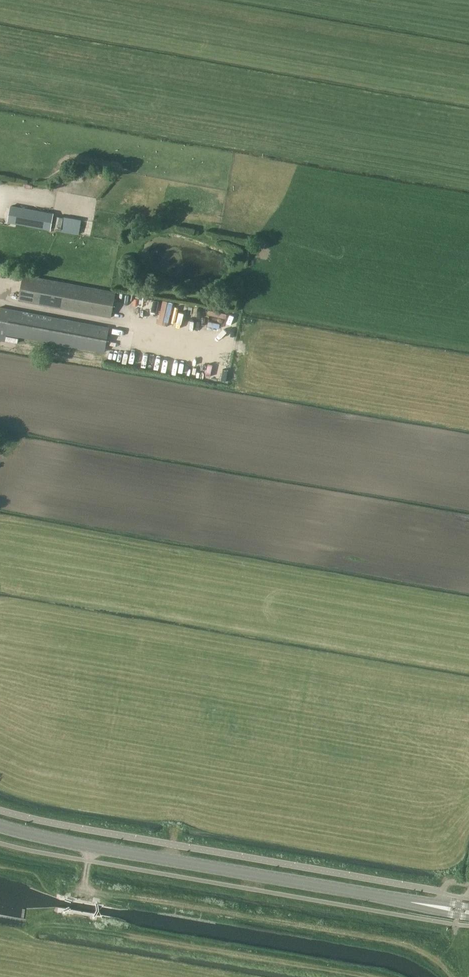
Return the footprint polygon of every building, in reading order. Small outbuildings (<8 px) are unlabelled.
[(11,206),(8,222),(50,230),(53,213),(11,206)] [(64,218),(62,231),(79,235),(82,221),(81,221),(64,218)] [(24,275),(19,301),(111,318),(116,292),(24,275)] [(5,341),(6,334),(105,352),(109,327),(0,307),(0,340),(5,341)]
